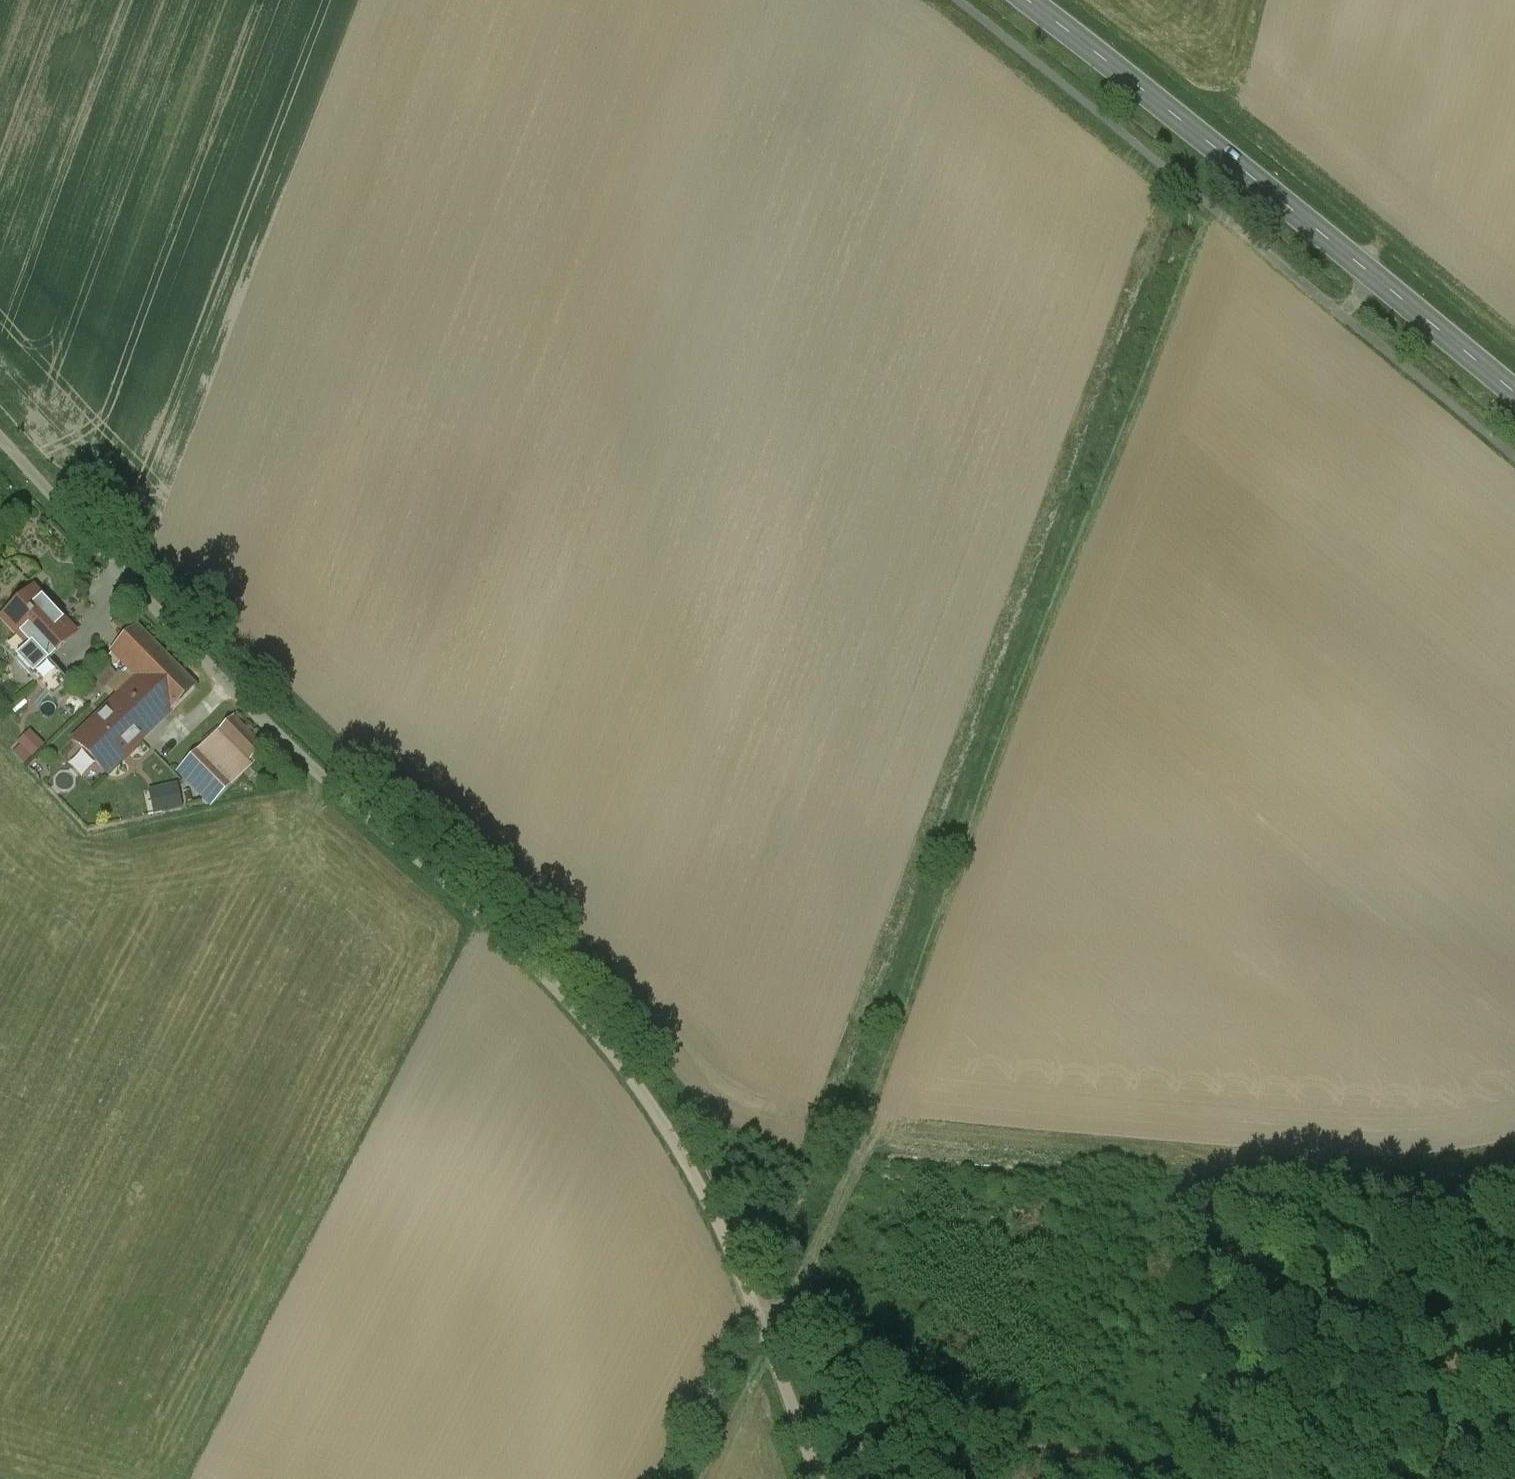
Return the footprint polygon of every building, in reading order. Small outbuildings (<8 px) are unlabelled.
[(71,633),(32,591),(2,618),(29,647),(15,660),(31,678),(47,663),(44,659),(71,633)] [(173,666),(135,628),(110,652),(131,673),(138,680),(148,690),(173,666)] [(68,685),(47,663),(31,678),(51,700),(68,685)] [(195,689),(173,666),(148,690),(168,711),(170,713),(195,689)] [(120,675),(108,687),(119,698),(121,696),(138,680),(131,673),(124,679),(120,675)] [(148,690),(138,680),(121,696),(152,728),(168,711),(148,690)] [(152,728),(121,696),(119,698),(75,742),(105,773),(152,728)] [(262,749),(232,718),(217,732),(247,763),(262,749)] [(15,752),(29,765),(49,744),(34,731),(15,752)] [(217,732),(189,759),(224,794),(251,767),(247,763),(217,732)] [(224,794),(189,759),(177,771),(211,806),(224,794)]
